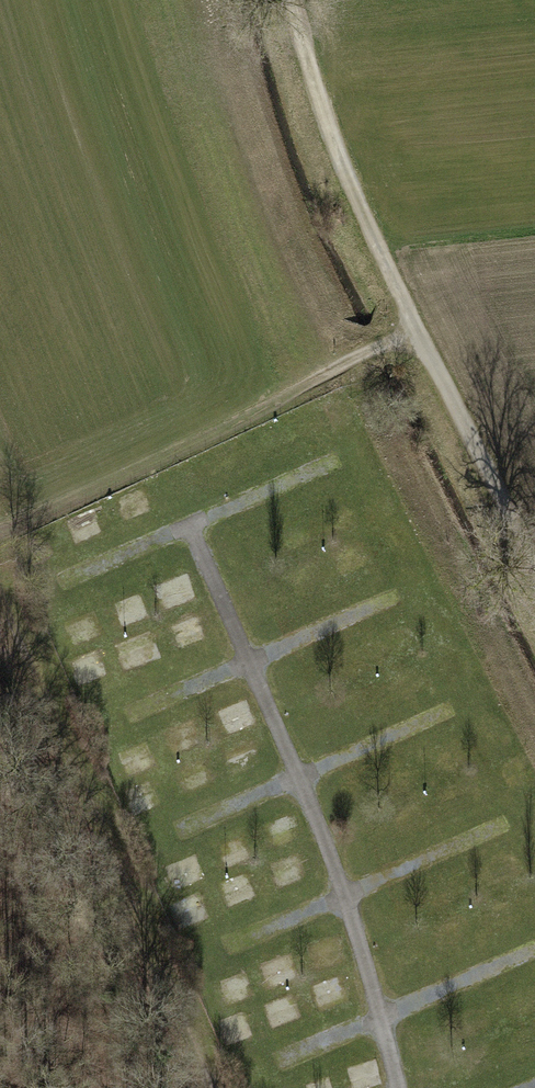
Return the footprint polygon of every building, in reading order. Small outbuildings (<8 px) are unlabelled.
[(186,562),(152,571),(162,609),(196,600),(186,562)] [(123,626),(151,616),(142,591),(114,600),(123,626)] [(116,643),(126,671),(160,659),(151,631),(116,643)] [(227,733),(259,723),(251,697),(218,707),(227,733)] [(196,853),(166,864),(176,890),(206,879),(196,853)] [(251,873),(221,881),(228,906),(258,898),(251,873)] [(179,926),(207,917),(200,895),(172,904),(179,926)] [(227,1044),(254,1035),(247,1013),(220,1021),(227,1044)] [(346,1055),(356,1087),(373,1087),(386,1084),(375,1047),(346,1055)]
